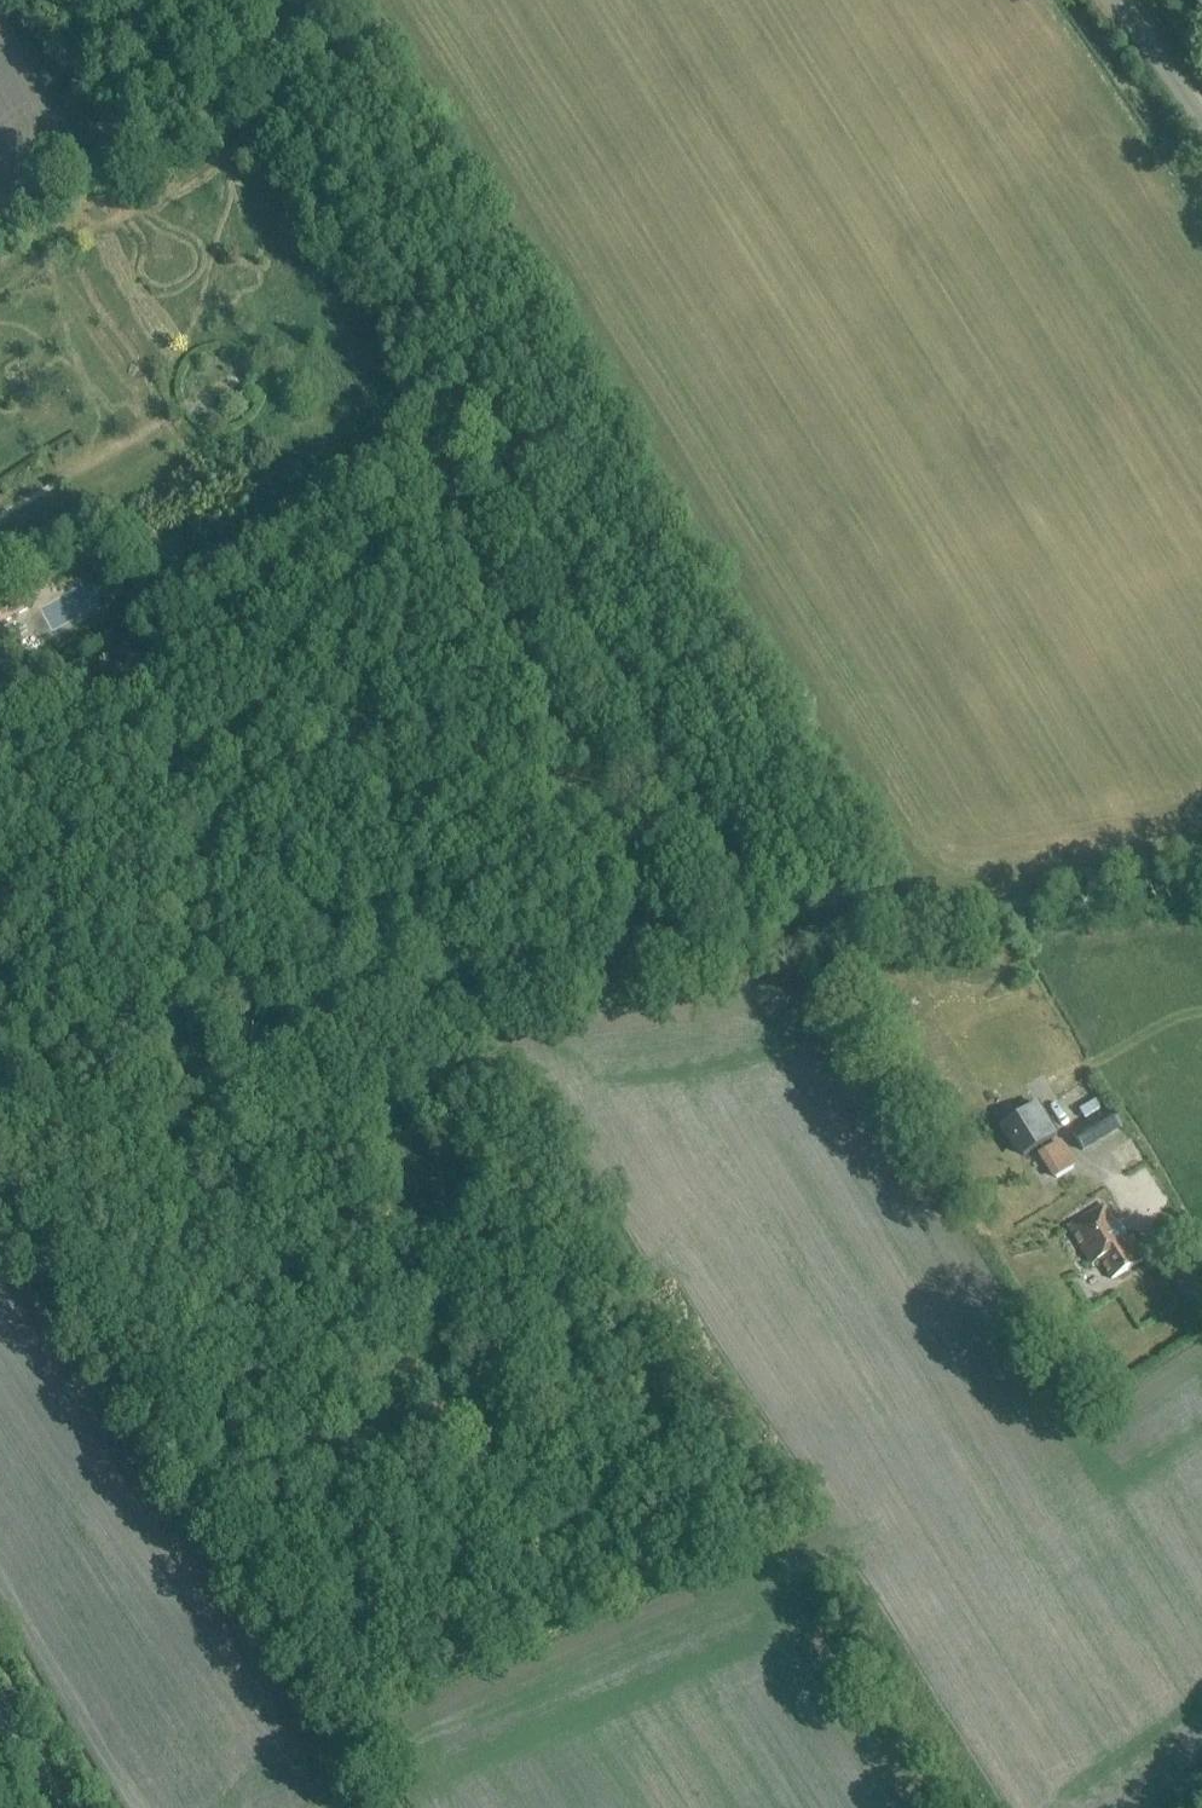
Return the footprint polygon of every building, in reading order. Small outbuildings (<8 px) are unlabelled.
[(33,608),(24,591),(0,605),(0,627),(33,608)] [(1038,1105),(1004,1126),(1023,1156),(1056,1134),(1038,1105)] [(1083,1153),(1122,1129),(1111,1111),(1072,1134),(1083,1153)] [(1101,1158),(1121,1190),(1152,1172),(1133,1140),(1101,1158)] [(1054,1181),(1076,1166),(1060,1141),(1038,1156),(1054,1181)] [(1133,1261),(1142,1256),(1132,1240),(1125,1244),(1105,1209),(1068,1231),(1091,1268),(1099,1263),(1112,1283),(1137,1268),(1133,1261)]
